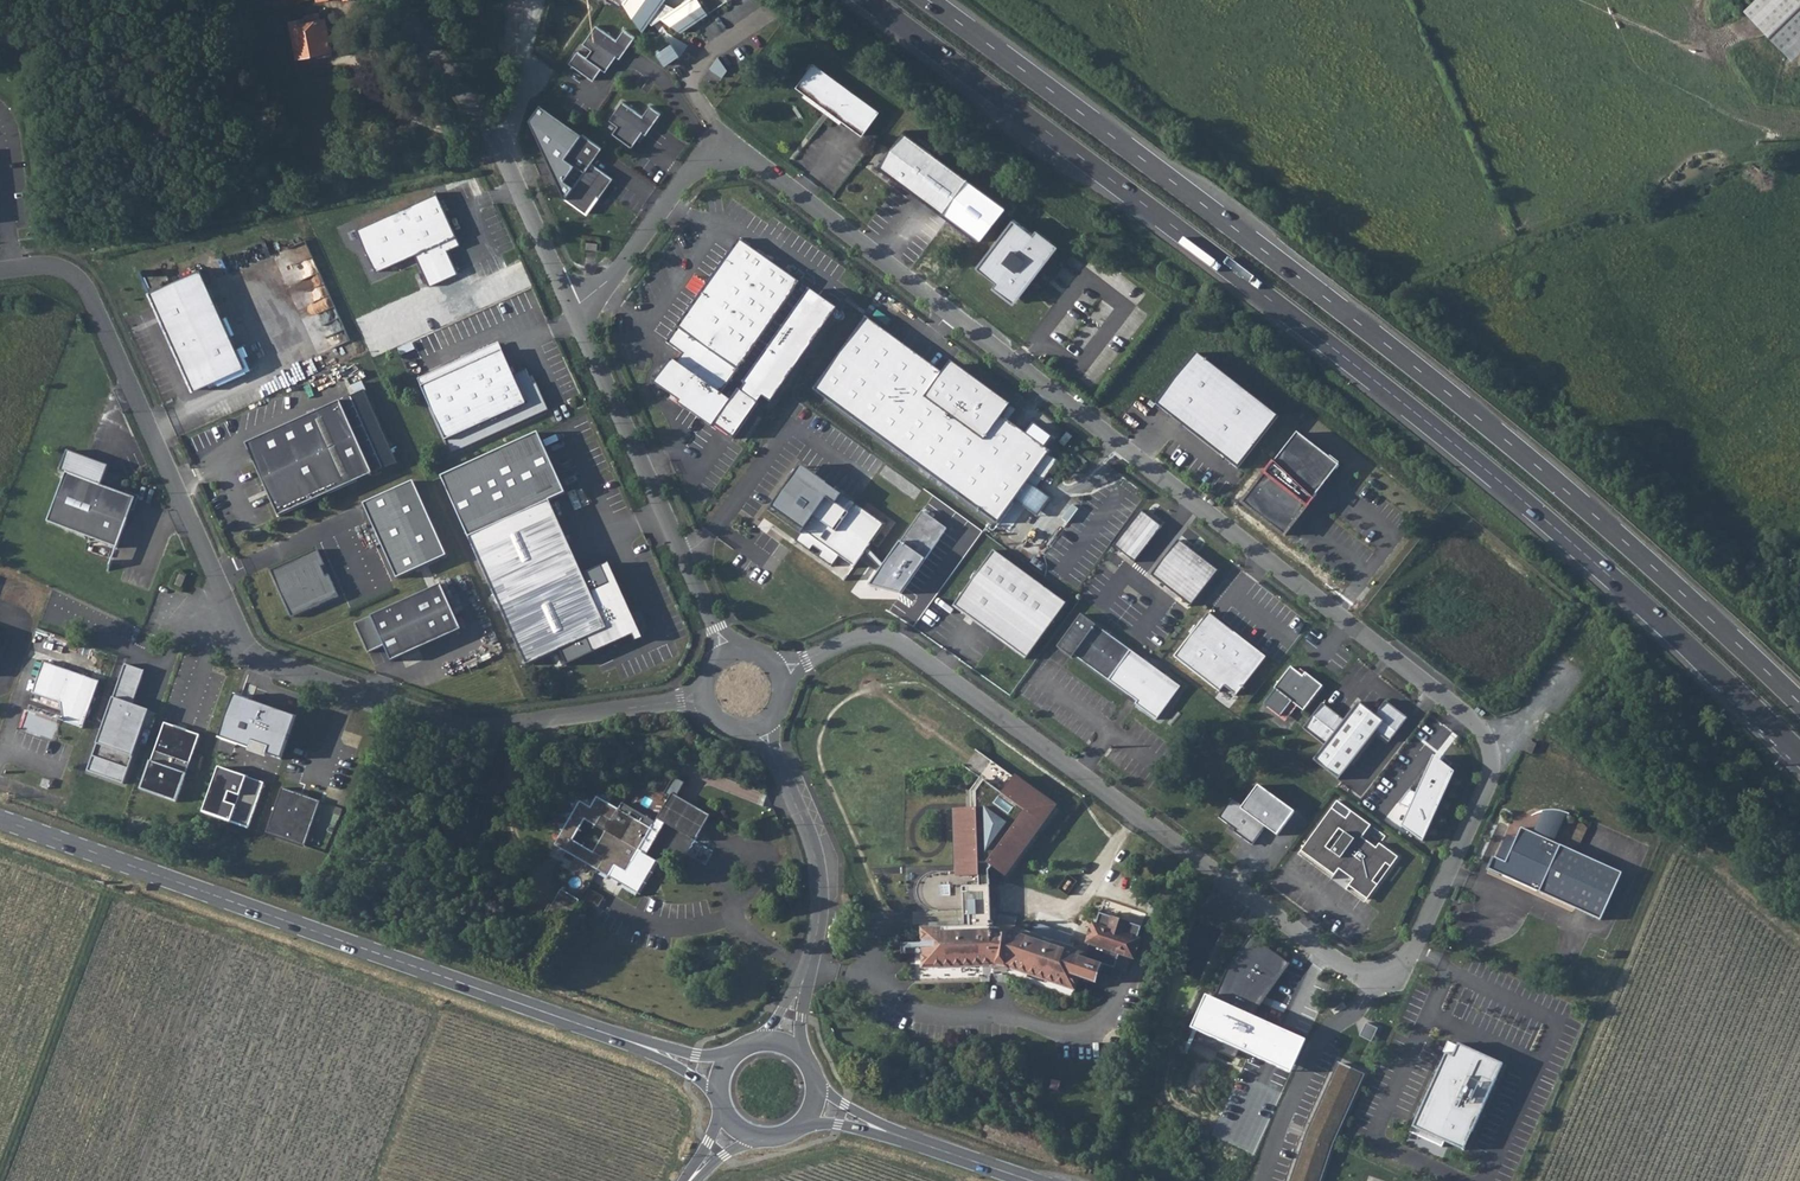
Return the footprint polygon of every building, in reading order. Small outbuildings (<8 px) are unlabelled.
[(623,5),(644,34),(651,25),(661,19),(684,36),(713,15),(701,0),(690,0),(676,9),(667,3),(669,0),(627,0),(623,5)] [(1737,7),(1786,60),(1799,47),(1799,0),(1745,0),(1737,7)] [(326,19),(320,20),(319,12),(304,15),(304,19),(291,21),(296,50),(310,47),(311,54),(332,50),(326,19)] [(618,41),(597,27),(584,46),(593,52),(588,59),(580,53),(571,65),(596,82),(604,70),(608,73),(613,65),(618,57),(622,60),(637,38),(625,30),(618,41)] [(296,50),(298,57),(311,54),(310,47),(296,50)] [(622,60),(618,57),(613,65),(617,67),(622,60)] [(722,60),(710,72),(719,81),(731,70),(722,60)] [(879,113),(813,64),(796,88),(862,136),(879,113)] [(623,102),(610,121),(619,127),(613,135),(633,148),(643,134),(647,136),(662,115),(651,107),(643,117),(623,102)] [(969,179),(903,132),(880,164),(895,174),(892,178),(943,215),(969,179)] [(643,134),(633,148),(636,151),(647,136),(643,134)] [(603,149),(583,135),(566,159),(585,173),(566,200),(587,215),(599,198),(600,199),(614,179),(592,164),(603,149)] [(895,174),(880,164),(878,168),(892,178),(895,174)] [(437,193),(356,230),(375,273),(414,255),(429,287),(458,274),(447,251),(460,245),(437,193)] [(1013,218),(976,266),(1016,298),(1033,276),(1054,250),(1013,218)] [(800,282),(739,239),(676,328),(666,343),(682,354),(676,363),(671,359),(653,384),(679,402),(678,404),(685,409),(686,407),(732,439),(757,404),(738,391),(731,400),(721,393),(737,370),(738,371),(800,282)] [(201,268),(149,292),(193,390),(245,367),(201,268)] [(998,524),(1034,474),(1044,481),(1059,461),(1049,454),(1051,452),(1003,416),(1011,405),(952,361),(943,372),(866,316),(813,387),(998,524)] [(499,342),(477,352),(480,360),(502,350),(499,342)] [(477,352),(418,379),(451,454),(549,410),(536,383),(533,384),(527,369),(513,375),(502,350),(480,360),(477,352)] [(1278,416),(1197,353),(1156,405),(1238,469),(1278,416)] [(351,396),(340,401),(372,474),(383,469),(351,396)] [(340,401),(245,444),(278,517),(372,474),(340,401)] [(1034,406),(1022,421),(1051,445),(1064,431),(1034,406)] [(685,409),(711,428),(713,426),(686,407),(685,409)] [(1340,465),(1298,433),(1243,503),(1285,536),(1340,465)] [(570,491),(545,435),(447,479),(472,534),(556,497),(570,491)] [(129,496),(101,485),(108,466),(67,450),(59,472),(65,474),(47,522),(117,548),(132,507),(135,498),(129,496)] [(836,505),(795,475),(772,506),(804,529),(796,540),(810,551),(814,545),(822,551),(818,556),(832,566),(840,556),(854,566),(884,526),(842,496),(836,505)] [(418,485),(369,507),(402,580),(451,558),(418,485)] [(472,534),(468,537),(526,666),(587,638),(594,653),(639,633),(645,630),(637,613),(632,615),(616,581),(598,590),(556,497),(472,534)] [(1163,529),(1143,513),(1117,547),(1136,562),(1163,529)] [(1217,572),(1181,544),(1154,578),(1191,606),(1217,572)] [(1066,604),(994,551),(953,606),(990,632),(992,630),(997,634),(1001,640),(1026,659),(1066,604)] [(337,598),(318,553),(273,572),(292,617),(337,598)] [(615,561),(609,564),(616,581),(632,615),(637,613),(645,630),(639,633),(643,640),(649,637),(615,561)] [(185,579),(180,577),(176,587),(182,589),(185,579)] [(391,661),(461,630),(441,584),(371,616),(355,623),(368,652),(384,645),(391,661)] [(1207,613),(1174,656),(1220,692),(1216,699),(1228,710),(1238,697),(1236,695),(1265,656),(1207,613)] [(1108,680),(1130,650),(1081,614),(1057,647),(1072,658),(1074,656),(1108,680)] [(1181,687),(1130,650),(1108,680),(1128,695),(1137,702),(1135,704),(1142,709),(1157,720),(1181,687)] [(144,670),(123,662),(87,770),(123,782),(147,709),(132,703),(144,670)] [(100,683),(43,663),(32,695),(61,705),(65,724),(83,730),(100,683)] [(1303,676),(1291,667),(1274,688),(1276,689),(1264,704),(1281,717),(1292,702),(1304,711),(1323,686),(1306,673),(1303,676)] [(1137,702),(1128,695),(1130,701),(1133,705),(1136,708),(1140,709),(1142,709),(1135,704),(1137,702)] [(1332,711),(1323,703),(1303,728),(1325,746),(1313,760),(1339,780),(1376,732),(1389,742),(1408,718),(1399,711),(1397,714),(1393,711),(1395,708),(1386,701),(1375,715),(1359,702),(1345,720),(1336,714),(1334,716),(1331,713),(1332,711)] [(1298,707),(1292,702),(1281,717),(1287,722),(1298,707)] [(201,734),(167,722),(145,788),(180,799),(201,734)] [(1531,741),(1526,751),(1532,754),(1536,744),(1531,741)] [(1454,770),(1435,755),(1401,831),(1422,845),(1454,770)] [(264,782),(219,766),(203,811),(248,826),(264,782)] [(1009,968),(1009,967),(1074,989),(1079,977),(1096,983),(1102,965),(1115,969),(1119,956),(1130,959),(1137,939),(1141,928),(1100,914),(1096,925),(1090,944),(1087,952),(1069,946),(1073,935),(1035,922),(1031,934),(1021,930),(991,926),(989,868),(992,864),(1004,873),(1036,828),(1032,825),(1050,800),(1015,775),(1003,791),(985,778),(976,789),(977,806),(957,807),(959,863),(979,862),(979,868),(934,870),(930,871),(927,872),(923,875),(920,879),(917,884),(917,889),(917,895),(918,897),(921,902),(925,905),(930,907),(935,908),(963,907),(964,921),(923,923),(924,967),(992,965),(992,966),(1009,968)] [(1242,806),(1267,825),(1278,834),(1296,809),(1259,783),(1242,806)] [(320,801),(282,788),(267,833),(305,846),(320,801)] [(638,851),(646,855),(664,824),(695,842),(710,816),(672,794),(651,829),(608,803),(605,795),(598,797),(597,797),(593,803),(590,804),(589,799),(571,804),(573,813),(565,815),(568,823),(567,823),(559,825),(561,834),(555,845),(598,871),(609,877),(615,866),(625,872),(638,851)] [(1234,832),(1252,845),(1267,825),(1242,806),(1232,799),(1218,818),(1235,830),(1234,832)] [(1332,808),(1301,851),(1335,875),(1339,869),(1354,879),(1349,886),(1368,899),(1378,885),(1373,882),(1386,864),(1391,867),(1399,857),(1380,844),(1376,848),(1362,838),(1371,826),(1351,811),(1346,819),(1332,808)] [(1489,869),(1601,920),(1622,873),(1553,842),(1567,812),(1563,811),(1561,810),(1558,810),(1555,810),(1552,809),(1549,809),(1546,810),(1544,810),(1534,833),(1526,829),(1510,845),(1504,849),(1501,850),(1501,851),(1499,854),(1497,858),(1494,857),(1489,869)] [(1503,846),(1501,850),(1504,849),(1510,845),(1526,829),(1522,827),(1516,838),(1513,839),(1510,841),(1506,843),(1503,846)] [(1508,835),(1500,850),(1501,850),(1503,846),(1506,843),(1510,841),(1513,839),(1516,838),(1508,835)] [(660,862),(646,855),(638,851),(625,872),(615,866),(609,877),(641,895),(660,862)] [(586,900),(601,907),(606,897),(591,890),(586,900)] [(848,895),(841,896),(844,907),(850,905),(848,895)] [(1096,925),(1092,923),(1086,943),(1090,944),(1096,925)] [(1137,939),(1130,959),(1134,961),(1141,940),(1137,939)] [(1292,963),(1255,939),(1236,965),(1203,1042),(1237,1057),(1263,1000),(1292,963)] [(1446,1053),(1413,1127),(1464,1150),(1503,1064),(1459,1044),(1453,1056),(1446,1053)] [(1334,1141),(1364,1073),(1339,1061),(1307,1131),(1290,1180),(1320,1180),(1334,1141)]
